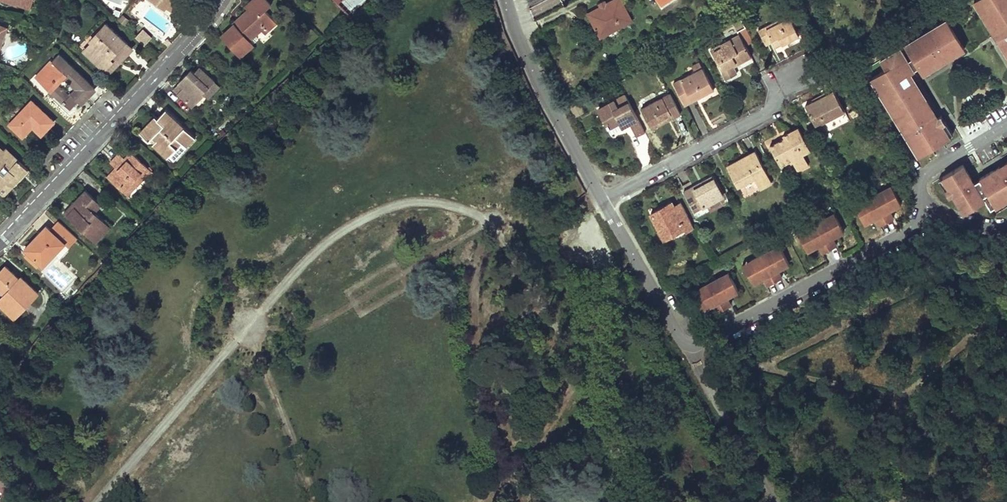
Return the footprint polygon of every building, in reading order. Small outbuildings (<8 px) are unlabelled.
[(164,9),(166,6),(172,11),(179,2),(176,0),(152,0),(164,9)] [(221,35),(240,55),(253,43),(249,39),(247,36),(252,31),(255,35),(261,29),(262,30),(266,27),(265,26),(272,19),(264,10),(271,3),(267,0),(252,0),(244,7),(247,10),(238,18),(240,20),(235,25),(233,24),(221,35)] [(619,27),(632,21),(621,0),(611,0),(606,3),(600,6),(587,13),(594,27),(600,37),(604,35),(606,29),(613,25),(619,27)] [(979,1),(992,23),(989,25),(994,34),(997,33),(1000,38),(1003,37),(1006,43),(1001,46),(1006,57),(1006,0),(982,0),(979,1)] [(976,3),(989,25),(992,23),(979,1),(976,3)] [(799,34),(789,14),(759,31),(765,45),(773,41),(776,47),(788,40),(799,34)] [(266,27),(262,30),(265,33),(276,23),(272,19),(265,26),(266,27)] [(919,67),(923,74),(929,71),(927,67),(943,58),(936,47),(942,43),(950,58),(957,55),(955,51),(963,47),(948,20),(934,28),(936,31),(921,39),(920,36),(906,44),(914,57),(913,58),(918,67),(919,67)] [(119,61),(131,48),(106,23),(90,40),(92,42),(84,50),(104,69),(115,57),(119,61)] [(144,45),(152,37),(142,28),(135,36),(144,45)] [(936,31),(934,28),(920,36),(921,39),(936,31)] [(994,34),(1001,46),(1006,43),(1003,37),(1000,38),(997,33),(994,34)] [(751,57),(739,34),(721,44),(722,47),(712,52),(726,79),(732,76),(737,73),(734,66),(751,57)] [(927,67),(929,71),(950,58),(942,43),(936,47),(943,58),(927,67)] [(722,47),(721,44),(710,49),(712,52),(722,47)] [(901,48),(881,59),(886,69),(871,77),(878,89),(881,88),(889,101),(886,103),(914,152),(926,145),(928,148),(947,137),(936,118),(934,119),(927,123),(928,125),(921,129),(917,121),(931,113),(928,107),(925,109),(916,94),(919,92),(916,86),(902,94),(891,75),(910,64),(908,60),(901,48)] [(52,60),(54,62),(38,78),(55,94),(54,95),(69,109),(77,100),(79,102),(83,97),(93,86),(59,53),(52,60)] [(115,57),(104,69),(108,73),(119,61),(115,57)] [(912,80),(923,74),(919,67),(918,67),(913,58),(908,60),(910,64),(891,75),(902,94),(916,86),(912,80)] [(702,68),(700,62),(692,66),(695,72),(702,68)] [(178,92),(192,105),(203,93),(202,92),(213,80),(200,67),(194,73),(191,70),(179,82),(184,86),(178,92)] [(714,90),(702,68),(695,72),(673,83),(684,102),(691,98),(693,101),(702,96),(714,90)] [(179,82),(173,88),(178,92),(184,86),(179,82)] [(881,88),(878,89),(886,103),(889,101),(881,88)] [(844,111),(833,90),(819,98),(805,105),(816,125),(844,111)] [(928,107),(919,92),(916,94),(925,109),(928,107)] [(680,113),(670,93),(641,108),(649,124),(670,113),(672,117),(680,113)] [(645,132),(625,94),(599,108),(611,132),(630,122),(637,136),(645,132)] [(31,100),(9,124),(22,135),(32,125),(41,133),(47,127),(53,121),(31,100)] [(181,152),(195,137),(165,108),(156,117),(141,133),(148,140),(150,138),(152,135),(156,139),(154,141),(168,155),(176,147),(181,152)] [(672,117),(670,113),(649,124),(652,128),(661,123),(672,117)] [(934,119),(931,113),(917,121),(921,129),(928,125),(927,123),(934,119)] [(147,122),(139,131),(141,133),(156,117),(154,115),(147,122)] [(951,135),(940,116),(936,118),(947,137),(951,135)] [(810,150),(799,128),(790,132),(783,136),(784,138),(770,145),(780,166),(791,160),(797,170),(808,164),(803,153),(810,150)] [(154,141),(152,143),(167,157),(168,155),(154,141)] [(916,155),(928,148),(926,145),(914,152),(916,155)] [(27,168),(5,148),(3,150),(0,147),(0,188),(8,180),(13,184),(19,177),(27,168)] [(116,168),(107,176),(126,195),(136,185),(132,183),(138,177),(141,180),(150,170),(131,152),(125,158),(119,153),(113,159),(119,165),(116,168)] [(771,182),(755,152),(741,159),(728,166),(737,186),(754,177),(760,188),(771,182)] [(113,159),(110,162),(116,168),(119,165),(113,159)] [(1006,208),(1006,180),(1003,182),(998,173),(991,177),(989,173),(976,181),(984,194),(978,197),(972,186),(965,190),(962,185),(968,181),(960,166),(939,178),(945,189),(942,191),(945,197),(949,195),(956,208),(961,204),(965,211),(980,202),(989,218),(1006,208)] [(1001,166),(989,173),(991,177),(998,173),(1003,182),(1006,180),(1006,176),(1001,166)] [(723,196),(712,176),(694,185),(684,191),(694,211),(723,196)] [(138,177),(132,183),(136,185),(141,180),(138,177)] [(939,178),(935,180),(942,191),(945,189),(939,178)] [(0,188),(0,193),(3,195),(13,184),(8,180),(0,188)] [(976,181),(970,184),(968,181),(962,185),(965,190),(972,186),(978,197),(984,194),(976,181)] [(66,214),(96,242),(110,226),(94,211),(89,207),(96,200),(85,189),(71,203),(74,206),(66,214)] [(869,195),(882,220),(889,217),(884,207),(887,205),(888,208),(897,203),(889,189),(881,193),(879,189),(869,195)] [(875,224),(882,220),(869,195),(858,200),(860,203),(852,207),(859,222),(868,218),(867,215),(870,214),(875,224)] [(96,200),(89,207),(94,211),(101,204),(96,200)] [(675,205),(673,201),(663,206),(651,212),(664,238),(685,227),(686,230),(694,226),(680,202),(675,205)] [(71,203),(64,211),(66,214),(74,206),(71,203)] [(961,204),(956,208),(959,214),(965,211),(961,204)] [(811,220),(824,246),(831,243),(826,233),(829,231),(830,234),(839,229),(831,215),(823,219),(822,215),(811,220)] [(817,250),(824,246),(811,220),(800,226),(802,229),(794,233),(801,248),(810,244),(809,241),(812,240),(817,250)] [(64,242),(46,225),(38,233),(41,236),(27,252),(40,264),(55,249),(56,250),(64,242)] [(34,237),(23,249),(27,252),(41,236),(38,233),(34,237)] [(755,251),(768,277),(775,273),(770,263),(773,261),(774,264),(783,260),(776,245),(768,249),(766,245),(755,251)] [(55,249),(40,264),(42,265),(56,250),(55,249)] [(761,280),(768,277),(755,251),(745,256),(746,259),(738,263),(746,278),(754,274),(753,271),(756,270),(761,280)] [(5,265),(0,270),(0,290),(4,294),(5,292),(7,295),(0,303),(0,304),(13,317),(38,292),(20,276),(19,278),(5,265)] [(703,276),(716,302),(723,299),(718,288),(721,287),(722,289),(731,285),(724,270),(716,274),(714,271),(703,276)] [(709,306),(716,302),(703,276),(693,282),(694,285),(686,289),(694,304),(702,299),(701,297),(704,295),(709,306)]
